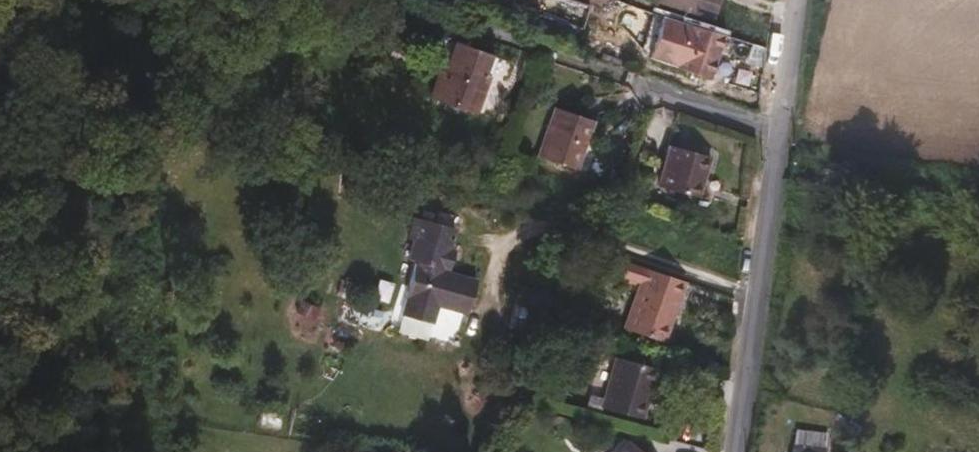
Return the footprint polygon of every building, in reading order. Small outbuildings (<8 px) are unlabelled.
[(713,13),(717,0),(673,0),(713,13)] [(714,75),(728,33),(666,13),(652,55),(714,75)] [(475,111),(493,72),(488,69),(495,52),(459,37),(449,61),(444,59),(430,92),(475,111)] [(583,168),(600,117),(557,104),(542,154),(583,168)] [(662,185),(695,193),(702,195),(712,153),(672,143),(662,185)] [(479,282),(447,273),(454,247),(450,245),(455,228),(423,220),(410,262),(418,265),(408,298),(411,300),(406,316),(434,324),(441,307),(468,316),(479,282)] [(667,346),(677,313),(687,284),(625,262),(620,279),(641,287),(626,332),(667,346)] [(603,412),(636,422),(644,424),(658,374),(617,362),(603,412)]
